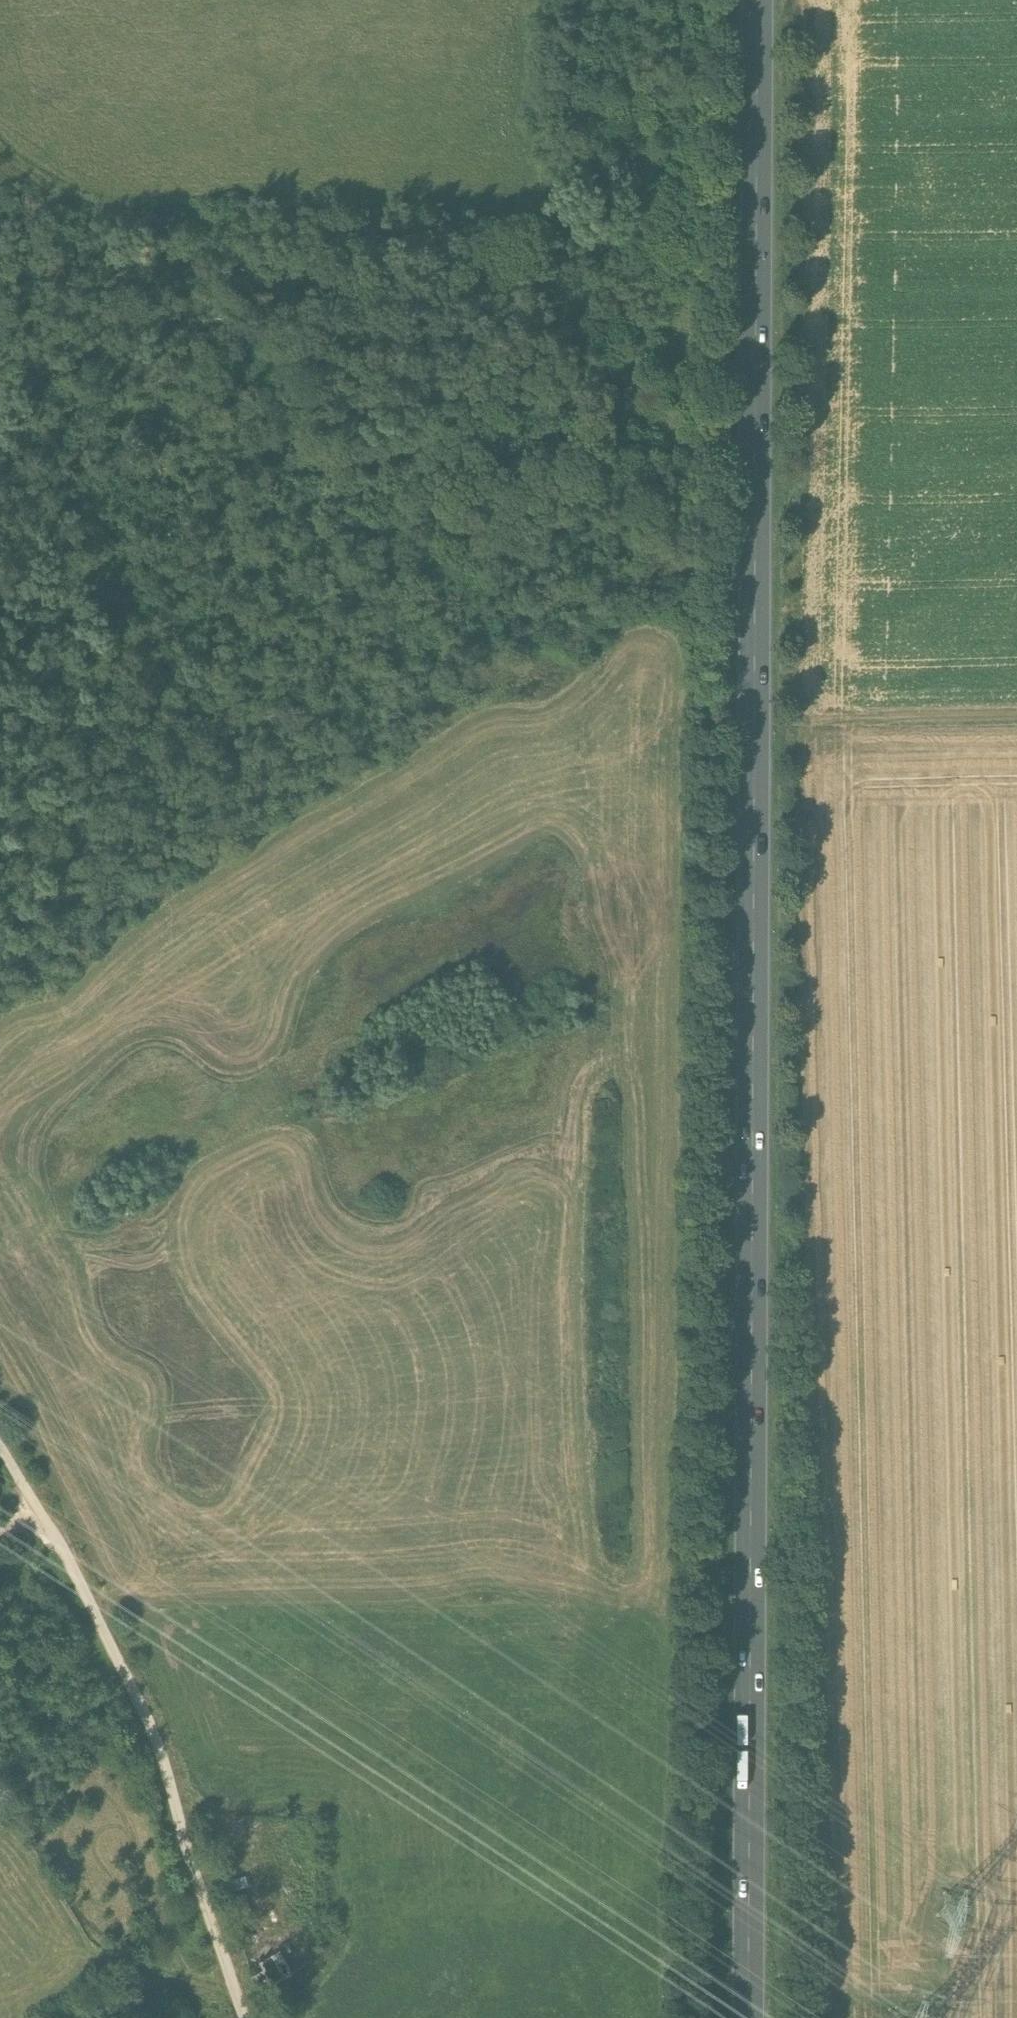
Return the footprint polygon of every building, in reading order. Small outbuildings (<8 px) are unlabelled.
[(248,1887),(245,1877),(224,1883),(227,1893),(248,1887)] [(280,1952),(259,1963),(263,1970),(252,1976),(260,1991),(292,1974),(280,1952)]
